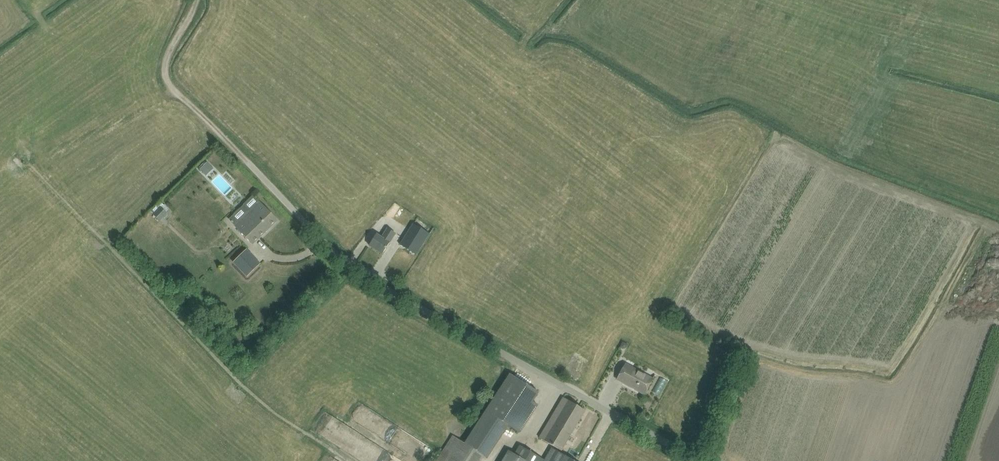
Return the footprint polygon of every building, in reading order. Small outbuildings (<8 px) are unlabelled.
[(207,161),(199,169),(206,175),(213,168),(207,161)] [(249,211),(234,226),(252,244),(270,227),(277,220),(259,201),(259,202),(253,196),(243,205),(249,211)] [(167,214),(166,213),(161,207),(154,215),(160,221),(167,214)] [(416,255),(421,246),(429,234),(413,224),(405,236),(400,245),(416,255)] [(382,254),(388,246),(389,243),(395,233),(388,228),(382,238),(376,234),(369,246),(382,254)] [(644,394),(649,386),(653,379),(625,364),(617,380),(644,394)] [(674,379),(680,382),(684,373),(678,371),(674,379)] [(465,443),(484,456),(488,458),(508,426),(519,433),(537,405),(525,397),(531,388),(510,374),(465,443)] [(561,451),(580,419),(585,411),(563,398),(558,406),(539,437),(561,451)] [(360,411),(369,418),(374,412),(365,405),(360,411)] [(453,436),(437,460),(480,460),(484,456),(465,443),(453,436)] [(551,449),(544,460),(541,459),(519,445),(514,454),(508,451),(502,460),(571,460),(551,449)]
